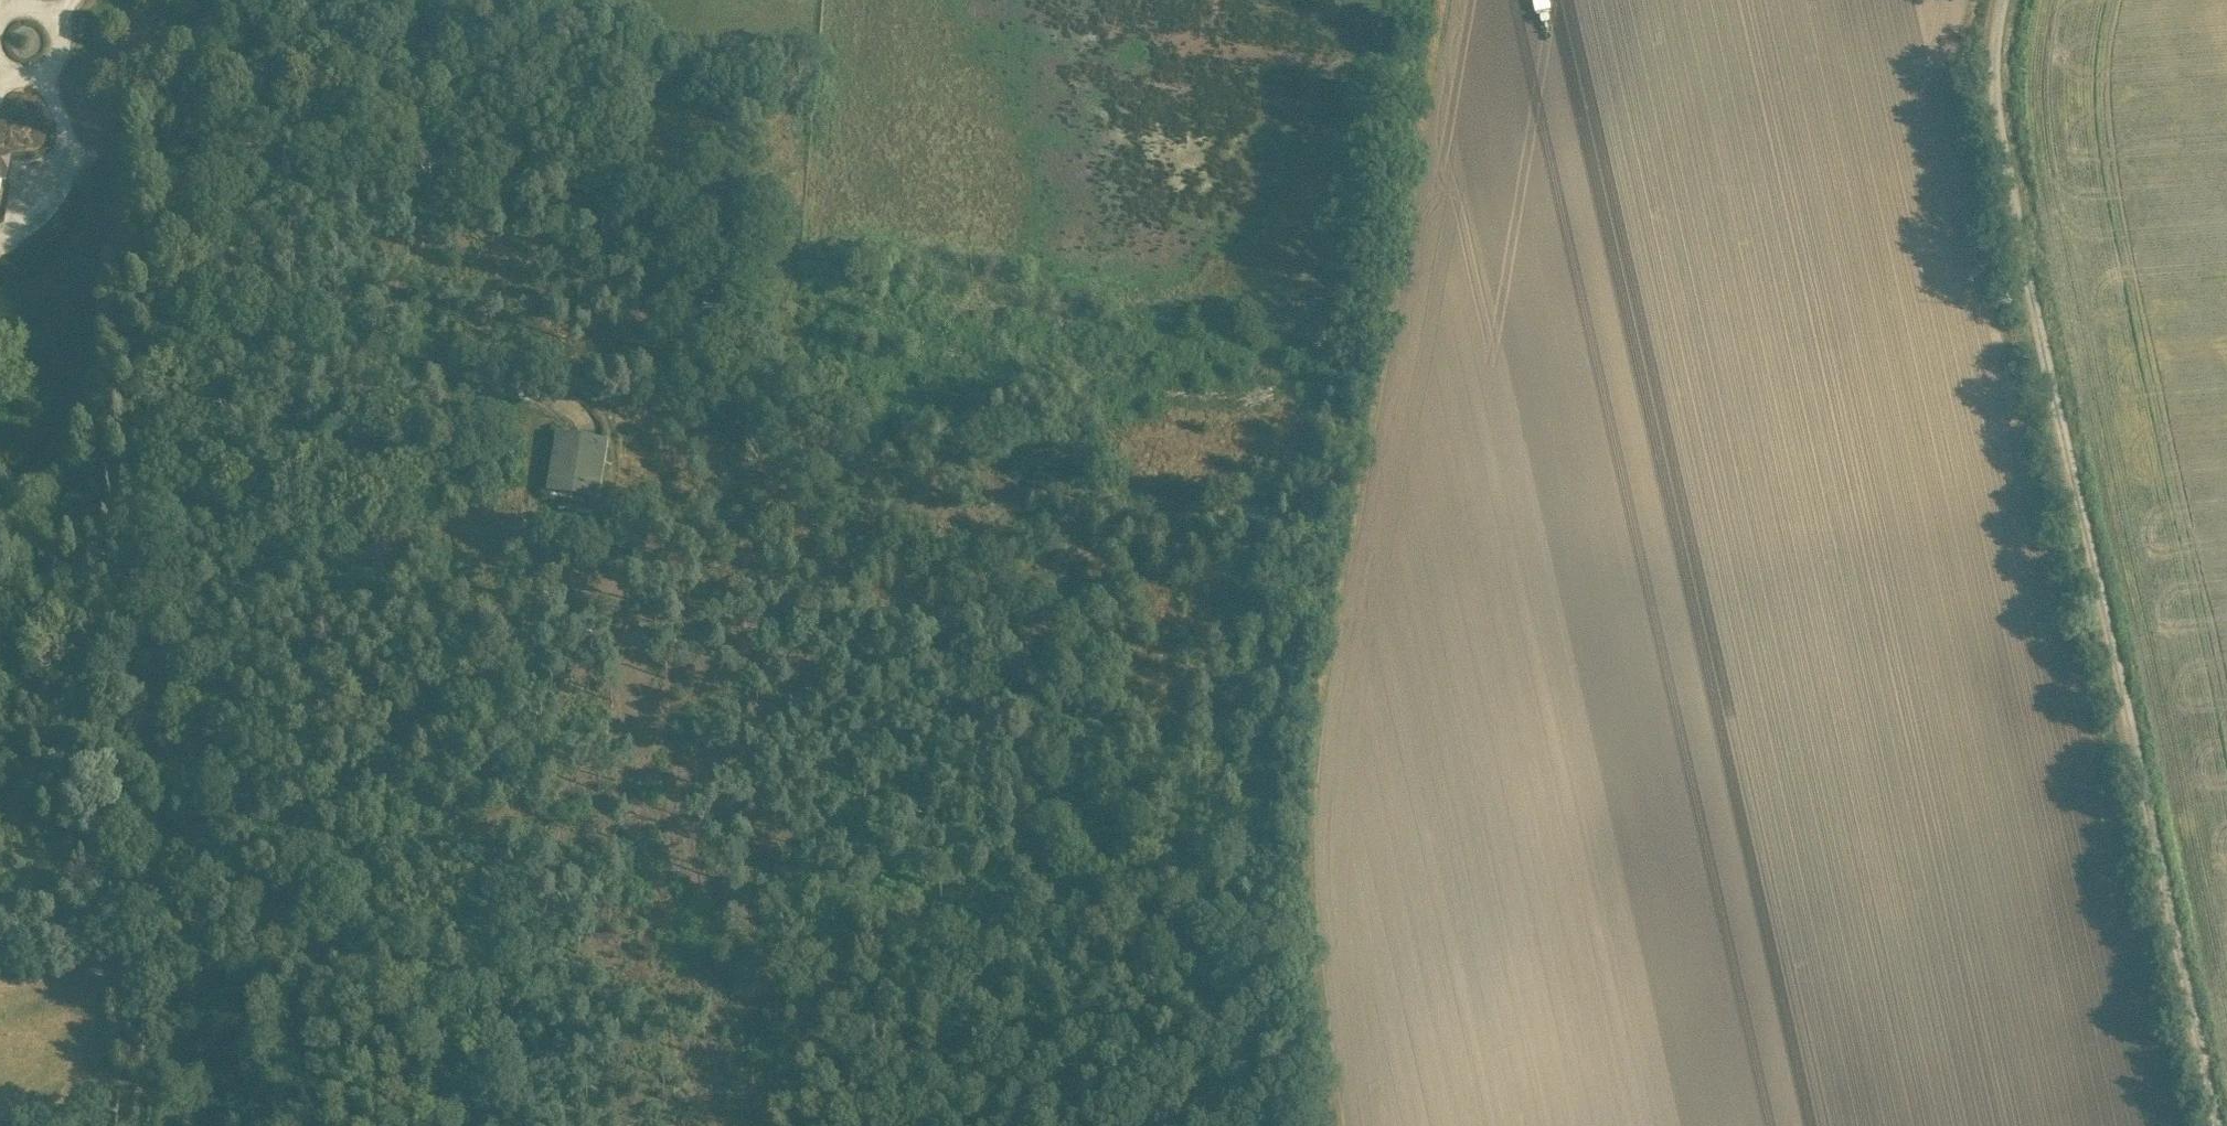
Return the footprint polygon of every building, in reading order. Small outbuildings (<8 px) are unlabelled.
[(4,188),(8,158),(0,157),(0,187),(4,188)] [(623,219),(607,215),(604,230),(620,234),(623,219)] [(610,445),(557,435),(547,493),(600,502),(610,445)]
